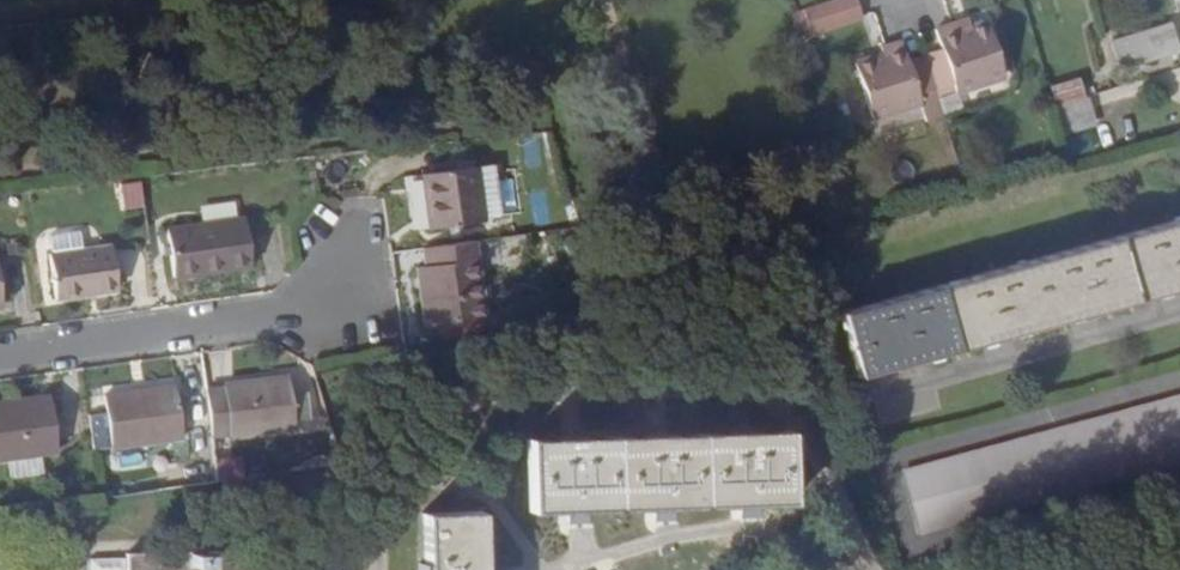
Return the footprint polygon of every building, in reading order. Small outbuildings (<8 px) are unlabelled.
[(854,6),(803,21),(810,43),(861,27),(854,6)] [(954,22),(953,16),(931,24),(936,41),(917,48),(927,82),(947,76),(950,87),(1000,71),(983,13),(954,22)] [(954,22),(966,19),(965,13),(953,16),(954,22)] [(1129,76),(1178,60),(1168,26),(1120,39),(1129,76)] [(850,53),(867,113),(915,98),(913,87),(927,82),(917,48),(898,52),(892,36),(875,41),(877,46),(850,53)] [(927,82),(930,93),(950,87),(947,76),(927,82)] [(1046,89),(1052,113),(1086,104),(1080,80),(1046,89)] [(920,113),(936,109),(930,93),(927,82),(913,87),(915,98),(920,113)] [(1086,104),(1052,113),(1061,142),(1093,133),(1086,104)] [(428,234),(481,227),(474,173),(420,180),(428,234)] [(149,212),(146,184),(125,185),(128,215),(149,212)] [(912,368),(981,349),(1003,343),(1068,326),(1092,318),(1159,301),(1179,294),(1179,224),(833,320),(850,384),(891,374),(912,368)] [(177,287),(256,277),(249,229),(171,239),(177,287)] [(53,245),(54,260),(86,255),(85,241),(53,245)] [(423,334),(485,324),(476,247),(422,254),(425,273),(415,274),(423,334)] [(112,252),(86,255),(54,260),(50,260),(56,306),(118,299),(112,252)] [(1179,304),(1179,294),(1159,301),(1161,309),(1179,304)] [(1072,334),(1094,327),(1092,318),(1068,326),(1072,334)] [(984,358),(1005,352),(1003,343),(981,349),(984,358)] [(894,382),(914,377),(912,368),(891,374),(894,382)] [(229,431),(293,422),(288,384),(223,392),(224,396),(208,399),(214,432),(229,429),(229,431)] [(104,416),(89,419),(95,455),(180,444),(173,391),(102,400),(104,416)] [(33,455),(50,452),(43,399),(0,405),(0,459),(33,455)] [(897,456),(909,515),(1179,461),(1179,400),(897,456)] [(781,435),(528,449),(531,520),(783,511),(781,435)] [(35,473),(33,455),(0,459),(0,470),(1,477),(35,473)] [(426,523),(426,569),(482,569),(481,522),(426,523)] [(121,569),(244,569),(243,558),(121,569)]
